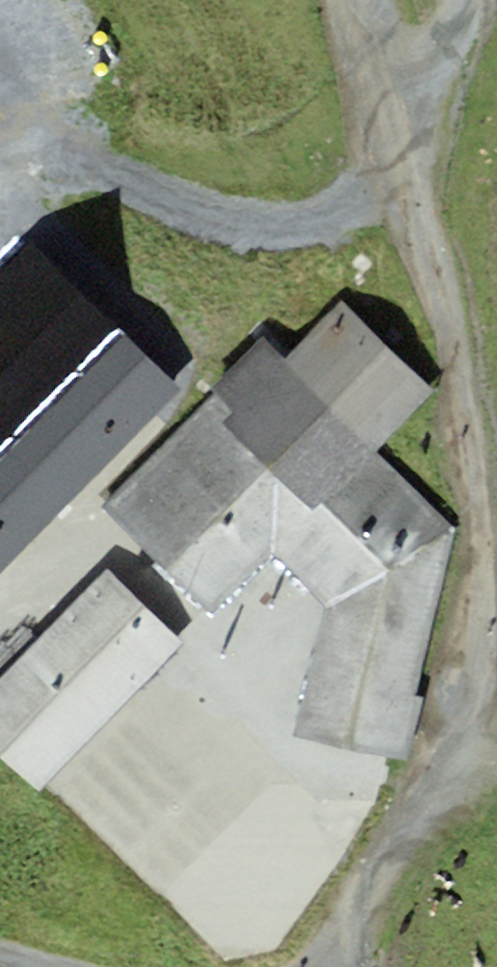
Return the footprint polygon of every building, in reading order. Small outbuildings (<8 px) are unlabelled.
[(26,219),(0,238),(0,412),(44,380),(109,334),(26,219)] [(217,392),(101,508),(211,612),(274,550),(325,606),(457,535),(376,447),(434,390),(343,301),(287,360),(263,337),(209,386),(217,392)] [(145,425),(78,358),(46,388),(44,380),(0,412),(0,570),(145,425)] [(404,761),(457,535),(325,606),(292,735),(404,761)] [(0,680),(0,753),(38,789),(180,642),(106,570),(0,680)]
